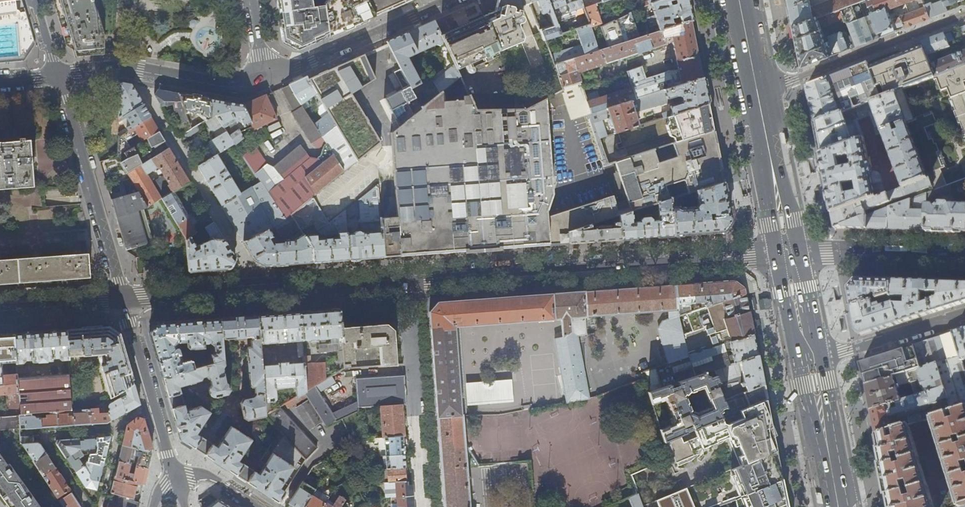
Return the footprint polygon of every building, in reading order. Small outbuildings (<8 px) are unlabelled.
[(94,0),(53,0),(55,7),(64,36),(67,45),(84,56),(94,55),(104,54),(104,47),(104,34),(94,0)] [(279,13),(282,34),(283,40),(301,49),(306,47),(319,41),(329,37),(325,4),(312,6),(311,0),(277,0),(279,13)] [(329,37),(335,34),(349,28),(365,21),(375,17),(366,0),(325,0),(324,0),(325,4),(329,37)] [(375,17),(397,7),(414,0),(366,0),(375,17)] [(484,15),(499,50),(521,41),(522,36),(517,25),(522,22),(523,21),(523,19),(521,16),(519,15),(523,6),(530,3),(529,0),(499,0),(494,11),(484,15)] [(560,34),(555,22),(546,0),(529,0),(530,3),(537,1),(541,14),(545,13),(548,21),(550,20),(552,24),(540,29),(543,39),(545,39),(559,34),(560,34)] [(555,22),(585,12),(583,8),(594,4),(595,4),(602,1),(602,0),(546,0),(555,22)] [(688,0),(657,0),(654,2),(651,3),(655,16),(650,17),(649,19),(650,25),(653,27),(657,25),(658,28),(655,29),(656,33),(662,31),(663,30),(671,27),(691,20),(692,20),(689,4),(688,0)] [(791,6),(794,25),(816,17),(817,18),(865,0),(831,0),(811,7),(810,0),(789,0),(791,6)] [(868,0),(865,0),(817,18),(816,17),(794,25),(800,53),(803,67),(829,57),(865,44),(880,38),(872,12),(870,6),(868,0)] [(870,6),(875,4),(878,10),(872,12),(880,38),(896,32),(894,27),(890,15),(896,12),(894,7),(914,0),(868,0),(870,6)] [(922,9),(920,10),(918,7),(915,8),(916,11),(895,19),(899,31),(917,24),(930,19),(930,18),(924,1),(924,0),(919,0),(922,9)] [(924,1),(930,18),(939,15),(948,11),(946,7),(944,0),(943,0),(933,4),(931,0),(928,0),(924,1)] [(1,23),(20,20),(19,3),(0,3),(0,23),(1,23)] [(600,21),(594,4),(583,8),(585,12),(589,24),(576,28),(582,44),(550,54),(554,65),(599,51),(590,26),(600,24),(600,21)] [(609,48),(639,38),(631,13),(601,26),(609,48)] [(466,24),(441,35),(445,44),(454,64),(456,68),(499,50),(484,15),(466,24)] [(436,44),(442,46),(445,44),(441,35),(434,20),(425,24),(407,32),(417,52),(436,44)] [(691,21),(691,20),(671,27),(663,30),(662,31),(656,33),(639,38),(609,48),(599,51),(554,65),(563,88),(581,83),(582,83),(579,73),(664,46),(663,42),(668,41),(667,37),(672,36),(679,69),(646,79),(642,67),(627,71),(627,72),(623,73),(629,88),(599,98),(594,83),(583,86),(588,101),(587,101),(592,113),(703,77),(700,65),(696,48),(691,21)] [(942,35),(922,42),(924,47),(928,58),(931,57),(930,54),(950,47),(948,42),(954,40),(951,31),(942,35)] [(407,57),(417,52),(407,32),(396,37),(387,41),(388,43),(409,85),(410,87),(420,83),(407,57)] [(869,67),(881,98),(908,88),(935,77),(929,60),(928,58),(924,47),(917,49),(911,51),(901,55),(883,62),(869,67)] [(933,64),(931,60),(929,60),(935,77),(937,77),(964,66),(964,52),(933,64)] [(336,125),(357,161),(380,142),(347,83),(356,78),(361,86),(376,78),(364,54),(344,62),(318,74),(308,79),(316,93),(329,114),(336,125)] [(825,79),(837,112),(881,98),(869,67),(867,63),(840,73),(825,79)] [(454,64),(432,81),(438,93),(440,92),(460,76),(456,68),(454,64)] [(937,77),(944,95),(950,93),(951,97),(950,97),(953,105),(955,107),(956,110),(955,111),(959,122),(961,122),(962,125),(961,127),(964,139),(964,82),(964,66),(937,77)] [(299,80),(289,84),(295,95),(301,104),(311,97),(312,99),(314,98),(312,96),(316,93),(308,79),(306,77),(299,80)] [(705,89),(703,77),(592,113),(600,138),(607,136),(602,121),(608,118),(610,124),(612,124),(615,133),(640,125),(635,112),(680,99),(682,96),(683,100),(681,102),(671,106),(670,107),(672,111),(663,114),(664,117),(667,116),(707,103),(708,103),(705,89)] [(837,112),(825,79),(806,86),(810,102),(814,123),(837,112)] [(118,117),(143,103),(132,84),(127,83),(120,82),(119,90),(119,93),(118,117)] [(587,101),(581,83),(563,88),(563,89),(550,96),(555,107),(566,103),(572,119),(592,113),(587,101)] [(315,124),(301,104),(295,95),(289,84),(281,88),(295,110),(292,112),(310,140),(313,138),(316,143),(321,147),(326,143),(335,155),(326,161),(322,156),(318,158),(311,158),(301,144),(274,166),(267,163),(255,145),(243,156),(261,181),(286,218),(291,214),(312,197),(357,161),(336,125),(322,135),(315,124)] [(409,85),(385,97),(399,125),(390,131),(394,170),(479,164),(474,108),(470,99),(440,101),(440,92),(438,93),(421,107),(410,87),(409,85)] [(820,154),(865,138),(857,121),(870,116),(872,122),(875,121),(877,128),(875,129),(877,135),(883,133),(903,187),(928,177),(908,123),(920,119),(919,116),(908,88),(881,98),(837,112),(814,123),(817,137),(820,154)] [(190,124),(186,112),(179,93),(158,89),(155,94),(163,109),(170,107),(170,104),(179,103),(178,106),(181,113),(184,121),(174,127),(180,136),(192,129),(190,124)] [(189,95),(179,93),(186,112),(192,113),(192,115),(194,116),(196,114),(207,120),(211,118),(209,98),(202,97),(189,95)] [(243,104),(250,120),(254,129),(277,118),(266,95),(258,98),(243,105),(243,104)] [(219,100),(209,98),(211,118),(216,115),(224,127),(233,122),(237,130),(229,135),(235,144),(236,145),(243,138),(238,127),(225,101),(219,100)] [(479,164),(486,249),(548,244),(546,218),(546,211),(551,195),(545,99),(524,109),(523,110),(474,108),(479,164)] [(237,103),(225,101),(238,127),(243,124),(250,120),(243,104),(237,103)] [(148,112),(143,103),(118,117),(118,123),(124,120),(122,119),(126,117),(130,124),(118,132),(117,136),(151,117),(148,112)] [(707,103),(667,116),(669,122),(667,125),(670,136),(673,138),(675,143),(713,131),(709,114),(707,103)] [(920,119),(908,123),(928,177),(929,177),(933,186),(935,190),(947,186),(940,168),(942,167),(941,166),(944,165),(946,163),(941,151),(937,150),(934,144),(932,145),(931,141),(932,141),(933,140),(933,139),(932,138),(930,132),(927,133),(926,128),(937,124),(933,114),(932,114),(931,112),(929,111),(924,113),(924,114),(919,116),(920,119)] [(645,115),(648,123),(658,120),(655,112),(645,115)] [(329,114),(315,124),(322,135),(336,125),(329,114)] [(211,118),(207,120),(206,121),(210,127),(208,128),(210,132),(212,131),(216,137),(227,131),(224,127),(216,115),(211,118)] [(155,123),(151,117),(117,136),(117,155),(123,151),(131,147),(126,140),(138,133),(142,140),(147,137),(159,130),(155,123)] [(32,186),(27,119),(1,121),(3,142),(0,142),(0,188),(32,186)] [(199,124),(192,129),(180,136),(182,140),(201,129),(199,124)] [(163,137),(159,130),(147,137),(153,149),(138,158),(133,145),(131,147),(123,151),(127,157),(120,161),(128,173),(159,154),(155,148),(166,141),(163,137)] [(229,135),(227,131),(216,137),(213,139),(216,145),(214,146),(217,151),(214,153),(209,156),(210,159),(218,154),(235,144),(229,135)] [(628,200),(632,211),(641,208),(648,206),(657,203),(671,198),(666,184),(683,179),(688,193),(696,191),(723,182),(718,156),(713,131),(675,143),(673,143),(677,156),(658,162),(654,149),(616,161),(628,200)] [(185,145),(190,153),(207,143),(202,134),(193,139),(191,139),(190,142),(185,145)] [(865,138),(820,154),(827,186),(827,190),(832,214),(886,193),(882,178),(882,175),(881,174),(879,173),(877,172),(872,173),(865,138)] [(207,143),(190,153),(193,158),(206,150),(205,150),(212,146),(209,142),(207,143)] [(179,163),(169,147),(159,154),(128,173),(138,190),(148,206),(161,198),(173,191),(190,181),(179,163)] [(218,154),(210,159),(203,163),(198,166),(208,183),(221,205),(241,193),(218,154)] [(486,249),(479,164),(394,170),(395,185),(397,217),(392,217),(380,217),(383,256),(394,255),(465,250),(486,249)] [(886,193),(832,214),(833,218),(836,229),(843,228),(849,228),(882,230),(889,230),(888,209),(867,216),(865,211),(933,186),(929,177),(928,177),(903,187),(886,193)] [(261,181),(241,193),(221,205),(233,224),(243,241),(274,225),(286,218),(261,181)] [(723,182),(696,191),(699,204),(696,207),(680,208),(677,206),(676,197),(671,198),(673,235),(691,233),(699,233),(723,232),(730,223),(728,207),(727,202),(723,182)] [(950,205),(949,203),(941,203),(936,208),(933,205),(932,205),(933,197),(938,194),(951,194),(952,184),(947,186),(935,190),(927,193),(926,231),(938,232),(964,232),(964,205),(950,205)] [(380,217),(377,185),(332,221),(340,233),(347,233),(346,219),(359,212),(361,233),(360,232),(357,231),(355,232),(354,233),(353,233),(353,234),(347,234),(349,259),(365,257),(383,256),(380,217)] [(148,207),(148,206),(138,190),(111,199),(113,204),(118,224),(123,240),(126,250),(153,242),(144,208),(148,207)] [(182,205),(173,191),(161,198),(177,224),(187,218),(192,215),(191,212),(187,214),(182,205)] [(927,193),(888,209),(889,230),(906,230),(926,231),(927,193)] [(632,211),(628,200),(616,204),(613,196),(557,214),(546,218),(548,244),(557,243),(559,243),(569,242),(568,232),(591,224),(613,217),(619,215),(632,211)] [(312,197),(291,214),(300,229),(303,234),(311,248),(313,261),(331,260),(349,259),(347,234),(347,233),(340,233),(332,221),(329,224),(312,197)] [(671,198),(657,203),(659,220),(652,220),(652,219),(649,216),(642,217),(641,218),(639,217),(637,219),(637,221),(632,221),(632,211),(619,215),(621,239),(648,237),(673,235),(671,198)] [(733,207),(728,207),(730,223),(723,232),(724,234),(731,234),(737,225),(733,207)] [(77,213),(80,225),(87,223),(85,215),(84,211),(77,213)] [(300,229),(291,214),(286,218),(274,225),(243,241),(249,251),(254,259),(265,265),(285,263),(313,261),(311,248),(303,234),(293,240),(281,241),(281,243),(272,243),(270,238),(272,236),(270,232),(274,231),(277,237),(279,236),(283,237),(300,229)] [(619,215),(613,217),(614,227),(611,228),(611,225),(605,225),(595,226),(595,229),(591,229),(591,224),(568,232),(569,242),(595,240),(621,239),(619,215)] [(192,225),(187,218),(177,224),(187,239),(191,237),(197,233),(192,225)] [(196,246),(191,237),(187,239),(188,253),(188,266),(189,270),(211,269),(229,268),(235,256),(227,243),(214,222),(205,228),(210,235),(210,240),(196,246)] [(19,283),(20,283),(66,279),(90,278),(90,275),(88,253),(78,254),(78,251),(72,251),(73,254),(40,257),(39,254),(34,254),(34,257),(1,260),(0,256),(0,284),(19,283)] [(701,283),(676,285),(678,316),(693,310),(689,309),(689,304),(701,302),(702,308),(745,293),(745,294),(753,292),(752,286),(751,283),(742,276),(710,279),(701,279),(701,283)] [(877,276),(877,279),(874,279),(855,278),(847,288),(849,296),(851,306),(869,301),(868,297),(871,297),(873,296),(873,295),(874,294),(876,294),(877,299),(891,295),(892,280),(892,276),(877,276)] [(912,280),(892,280),(891,295),(900,323),(910,320),(915,319),(934,313),(928,297),(929,281),(912,280)] [(958,282),(929,281),(928,297),(934,313),(949,308),(953,307),(964,303),(964,282),(958,282)] [(678,316),(676,285),(658,286),(604,290),(556,293),(534,295),(438,302),(429,312),(432,343),(437,418),(440,459),(444,506),(470,506),(467,467),(479,466),(465,444),(465,416),(465,414),(464,414),(458,326),(556,319),(561,319),(562,337),(554,339),(566,403),(589,398),(577,335),(585,334),(586,317),(668,311),(668,319),(663,320),(657,328),(669,363),(689,356),(682,335),(675,317),(678,316)] [(690,331),(749,311),(747,305),(746,299),(745,294),(745,293),(702,308),(693,310),(684,314),(690,331)] [(869,301),(851,306),(854,322),(856,331),(863,335),(878,330),(900,323),(891,295),(877,299),(869,301)] [(766,298),(762,299),(764,310),(768,309),(771,307),(770,299),(766,298)] [(750,299),(746,299),(747,305),(749,311),(749,314),(753,313),(756,309),(755,301),(750,299)] [(322,311),(300,312),(302,340),(311,339),(311,342),(319,341),(319,339),(339,337),(340,341),(343,340),(342,327),(341,309),(322,311)] [(691,332),(682,335),(689,356),(753,334),(752,330),(751,324),(750,319),(749,314),(749,311),(690,331),(691,332)] [(304,356),(302,340),(300,312),(282,314),(258,316),(266,416),(272,412),(270,401),(274,401),(277,398),(276,388),(296,386),(297,397),(306,392),(304,356)] [(241,317),(220,318),(224,361),(204,366),(163,377),(169,399),(181,439),(195,448),(202,438),(198,436),(211,413),(202,408),(190,411),(188,406),(189,403),(184,387),(201,382),(202,378),(208,377),(211,380),(212,385),(208,390),(210,395),(214,398),(228,394),(230,390),(229,384),(225,381),(223,367),(225,364),(230,364),(228,338),(252,336),(253,338),(252,340),(252,347),(249,347),(248,348),(251,384),(252,386),(256,386),(256,394),(254,397),(244,397),(241,402),(243,416),(248,419),(264,417),(264,423),(271,430),(279,430),(266,416),(258,316),(241,317)] [(200,320),(175,322),(177,341),(179,343),(181,343),(186,343),(187,347),(189,350),(204,349),(204,348),(204,344),(209,343),(210,342),(214,346),(214,353),(211,354),(210,355),(212,360),(201,363),(204,366),(224,361),(220,318),(200,320)] [(177,341),(175,322),(165,322),(157,323),(150,333),(163,377),(204,366),(201,363),(194,365),(193,362),(195,360),(191,358),(190,360),(182,362),(179,350),(178,348),(176,348),(176,346),(178,344),(179,343),(177,341)] [(379,324),(342,327),(343,340),(343,342),(355,341),(355,347),(380,346),(381,366),(396,364),(395,346),(394,330),(386,324),(379,324)] [(89,328),(67,330),(69,356),(98,354),(110,398),(120,393),(126,389),(134,384),(122,343),(119,334),(109,327),(89,328)] [(954,332),(962,361),(964,360),(964,329),(954,332)] [(42,332),(14,334),(16,351),(17,374),(29,373),(28,367),(23,367),(23,363),(26,360),(33,359),(33,362),(53,360),(53,358),(59,358),(61,360),(69,359),(69,356),(67,330),(42,332)] [(954,332),(927,341),(915,344),(914,345),(921,369),(937,364),(945,388),(948,400),(950,406),(952,412),(954,412),(964,408),(964,369),(964,366),(962,361),(954,332)] [(0,335),(0,365),(5,364),(4,352),(16,351),(14,334),(4,334),(0,335)] [(679,382),(703,373),(714,370),(757,355),(755,345),(753,334),(689,356),(694,370),(689,372),(688,370),(676,375),(679,382)] [(329,348),(329,352),(344,351),(343,342),(320,344),(320,348),(329,348)] [(897,376),(921,369),(914,345),(903,348),(888,353),(866,360),(863,366),(864,373),(866,385),(894,377),(897,376)] [(310,355),(304,356),(306,392),(326,380),(325,362),(311,363),(310,355)] [(716,376),(705,379),(703,373),(679,382),(648,392),(664,442),(680,435),(694,429),(721,418),(728,414),(723,401),(722,401),(716,384),(718,384),(719,386),(723,385),(726,392),(740,386),(740,388),(745,386),(747,391),(763,384),(760,370),(757,355),(714,370),(716,376)] [(896,385),(894,377),(866,385),(869,399),(871,410),(908,399),(906,395),(900,397),(897,389),(900,388),(899,387),(911,383),(913,388),(910,388),(911,393),(914,392),(916,397),(922,395),(928,393),(945,388),(937,364),(921,369),(897,376),(899,385),(896,385)] [(70,373),(17,377),(19,392),(21,413),(41,412),(50,411),(57,410),(64,410),(72,410),(70,373)] [(7,393),(8,416),(18,415),(18,413),(21,413),(19,392),(17,377),(17,374),(0,375),(0,393),(7,393)] [(334,376),(326,380),(306,392),(326,426),(330,424),(338,420),(321,393),(338,383),(334,376)] [(381,406),(403,404),(406,404),(405,389),(404,376),(357,379),(359,408),(381,406)] [(471,382),(472,400),(474,400),(485,400),(487,400),(499,399),(501,399),(513,398),(515,398),(514,380),(471,382)] [(134,384),(126,389),(128,397),(122,400),(126,412),(130,409),(140,404),(134,384)] [(763,384),(747,391),(723,401),(728,414),(740,410),(766,398),(765,392),(763,384)] [(948,400),(945,388),(928,393),(930,399),(928,398),(926,399),(925,399),(924,401),(922,395),(916,397),(908,399),(871,410),(874,422),(876,435),(888,432),(894,430),(910,425),(931,419),(948,414),(952,412),(950,406),(908,419),(907,418),(891,424),(890,418),(948,400)] [(114,418),(126,412),(122,400),(121,396),(115,400),(116,405),(108,409),(109,412),(111,420),(114,418)] [(727,424),(723,423),(730,438),(741,465),(776,450),(774,436),(769,414),(766,398),(740,410),(743,417),(727,424)] [(297,408),(311,429),(321,422),(308,401),(297,408)] [(403,412),(403,404),(381,406),(383,438),(384,438),(403,436),(402,421),(402,412),(403,412)] [(281,407),(272,412),(266,416),(279,430),(282,433),(301,454),(305,459),(318,449),(281,407)] [(74,409),(74,415),(75,424),(87,424),(90,423),(89,408),(82,409),(74,409)] [(92,408),(89,408),(90,423),(97,423),(107,423),(111,420),(109,412),(100,412),(99,408),(92,408)] [(954,412),(956,420),(950,422),(948,414),(931,419),(959,506),(960,506),(964,505),(964,474),(962,465),(964,464),(964,408),(954,412)] [(58,425),(57,410),(50,411),(50,417),(41,417),(42,426),(56,425),(58,425)] [(65,416),(64,410),(57,410),(58,425),(72,424),(75,424),(74,415),(65,416)] [(343,418),(354,443),(360,440),(358,411),(343,418)] [(41,412),(21,413),(18,413),(18,415),(19,437),(32,436),(32,431),(32,427),(42,426),(41,417),(41,412)] [(123,445),(137,449),(152,452),(153,449),(144,419),(138,417),(127,427),(126,429),(123,428),(122,434),(125,435),(124,439),(123,445)] [(721,418),(694,429),(697,437),(702,449),(730,438),(723,423),(721,418)] [(910,425),(894,430),(897,439),(891,441),(888,432),(876,435),(879,448),(889,501),(889,502),(890,506),(936,506),(910,425)] [(279,487),(301,454),(282,433),(257,473),(252,470),(255,465),(240,455),(250,439),(231,426),(217,447),(212,444),(205,455),(278,502),(285,491),(279,487)] [(664,442),(669,459),(671,466),(698,455),(696,451),(702,449),(697,437),(683,443),(680,435),(664,442)] [(32,436),(19,437),(20,444),(20,445),(33,462),(46,454),(42,449),(38,443),(34,443),(33,436),(32,436)] [(403,444),(403,436),(384,438),(385,456),(404,454),(403,444)] [(105,438),(96,438),(96,445),(95,453),(88,453),(82,454),(83,454),(86,459),(87,461),(102,465),(109,437),(105,438)] [(90,438),(80,439),(80,448),(88,447),(88,453),(95,453),(96,445),(96,438),(90,438)] [(79,449),(80,448),(80,439),(57,441),(56,442),(62,450),(66,458),(79,449)] [(135,456),(137,449),(123,445),(121,452),(119,460),(128,463),(130,455),(135,456)] [(82,454),(79,449),(66,458),(71,465),(75,471),(84,465),(87,461),(86,459),(81,462),(78,457),(83,454),(82,454)] [(150,460),(152,452),(137,449),(135,456),(140,457),(138,465),(148,468),(150,460)] [(741,465),(733,469),(743,494),(782,478),(780,469),(776,450),(741,465)] [(8,506),(9,506),(42,506),(10,462),(8,463),(0,453),(0,494),(8,506)] [(46,454),(33,462),(37,468),(39,466),(41,468),(43,467),(46,472),(54,468),(53,465),(46,454)] [(405,459),(404,454),(385,456),(386,469),(404,467),(405,467),(405,459)] [(128,463),(119,460),(116,473),(115,476),(129,480),(131,473),(126,471),(128,463)] [(102,465),(87,461),(84,465),(90,473),(89,476),(91,480),(98,482),(100,477),(102,465)] [(90,473),(84,465),(75,471),(85,487),(96,490),(98,482),(91,480),(89,476),(90,473)] [(146,475),(148,468),(138,465),(136,474),(131,473),(129,480),(137,482),(144,484),(146,475)] [(336,470),(344,482),(351,478),(344,466),(336,470)] [(405,474),(404,467),(386,469),(381,469),(382,475),(385,475),(385,482),(390,482),(405,481),(405,474)] [(54,468),(46,472),(41,475),(56,497),(69,489),(60,475),(54,468)] [(115,476),(114,476),(113,483),(111,492),(119,495),(117,503),(116,506),(138,506),(139,502),(135,500),(134,498),(133,498),(134,495),(137,482),(129,480),(115,476)] [(782,478),(743,494),(736,497),(739,506),(786,506),(788,506),(785,494),(782,478)] [(406,486),(405,481),(390,482),(391,494),(390,494),(390,497),(391,497),(413,495),(412,489),(412,485),(406,486)] [(313,495),(300,487),(289,503),(296,506),(305,506),(313,495)] [(658,500),(661,506),(696,506),(688,487),(658,500)] [(79,505),(71,492),(63,497),(69,506),(80,506),(79,505)] [(313,495),(305,506),(322,506),(326,502),(329,497),(322,493),(318,498),(313,495)] [(639,493),(610,506),(644,506),(639,493)] [(413,495),(391,497),(391,500),(398,500),(399,506),(392,506),(408,506),(407,506),(414,506),(413,501),(413,495)] [(326,502),(322,506),(341,506),(345,500),(339,496),(332,506),(326,502)] [(210,505),(212,506),(231,506),(226,504),(218,499),(210,505)]
